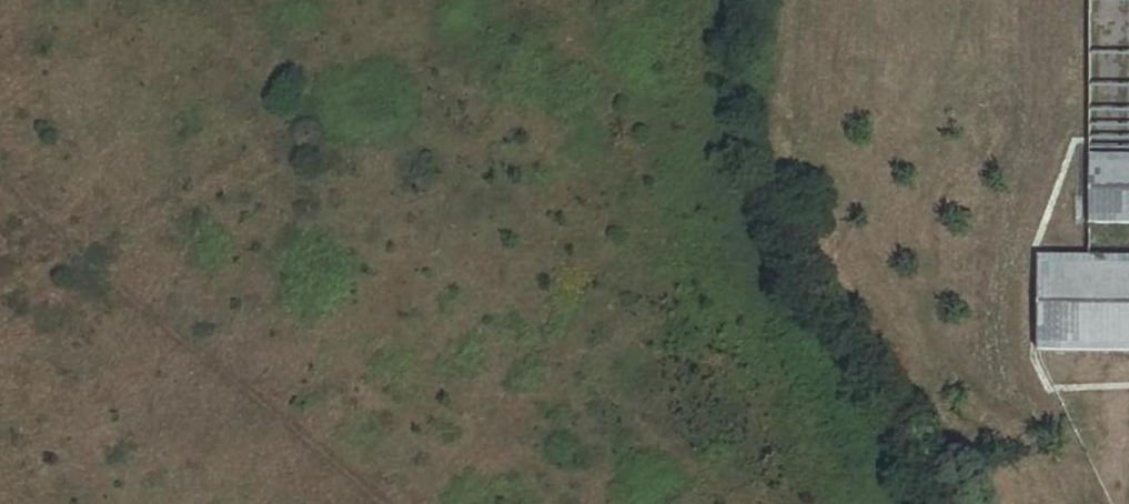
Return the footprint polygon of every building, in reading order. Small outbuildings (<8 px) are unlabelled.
[(1089,168),(1128,168),(1128,0),(1090,0),(1089,168)] [(1089,168),(1089,268),(1037,268),(1037,365),(1128,365),(1128,168),(1089,168)]
